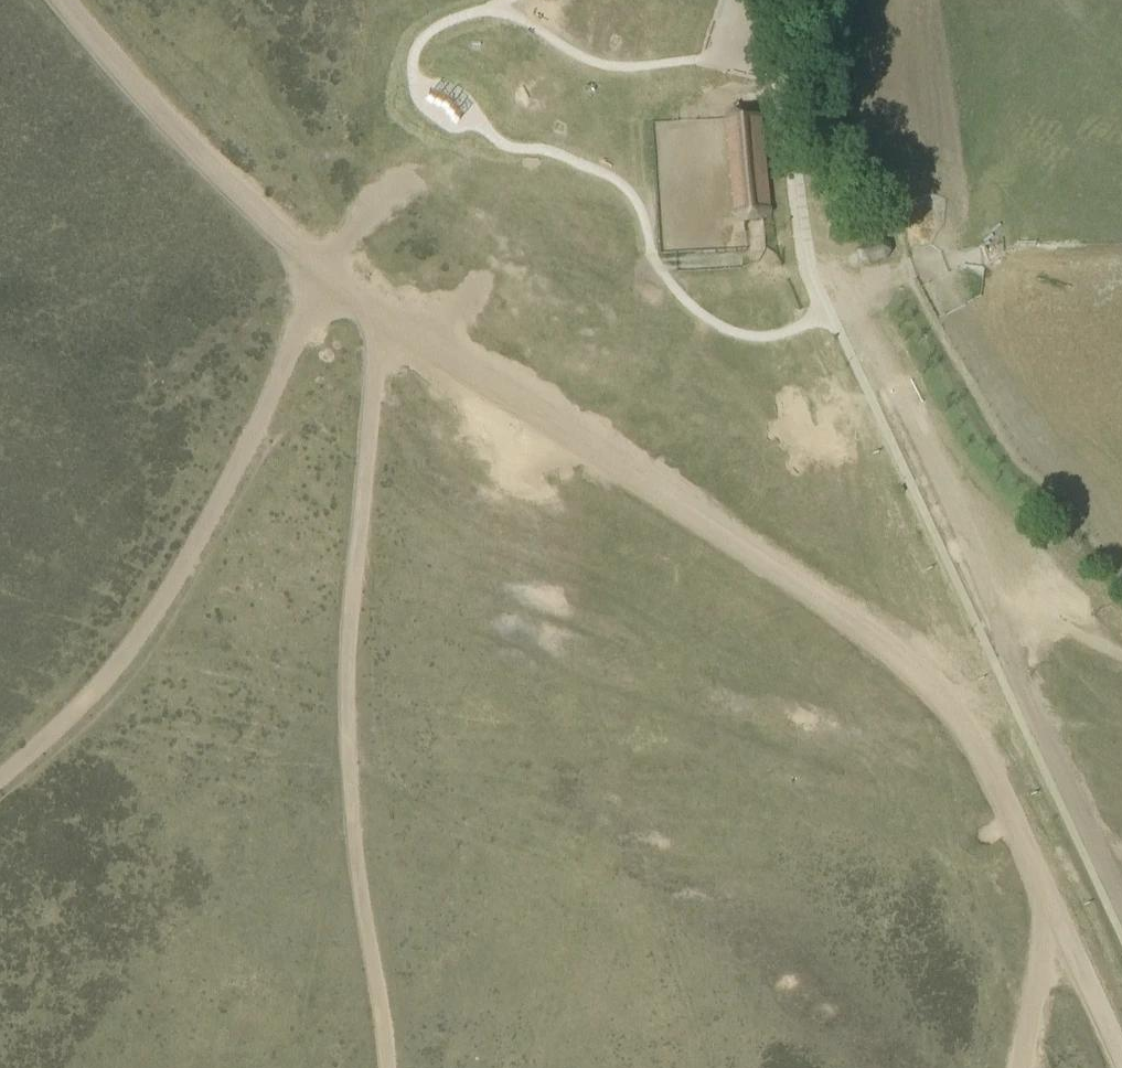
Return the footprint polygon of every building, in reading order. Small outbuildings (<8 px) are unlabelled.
[(738,110),(727,117),(737,214),(748,219),(761,218),(764,216),(771,211),(762,114),(751,108),(738,110)] [(863,244),(859,251),(862,260),(868,262),(887,257),(891,249),(889,243),(882,239),(863,244)]
